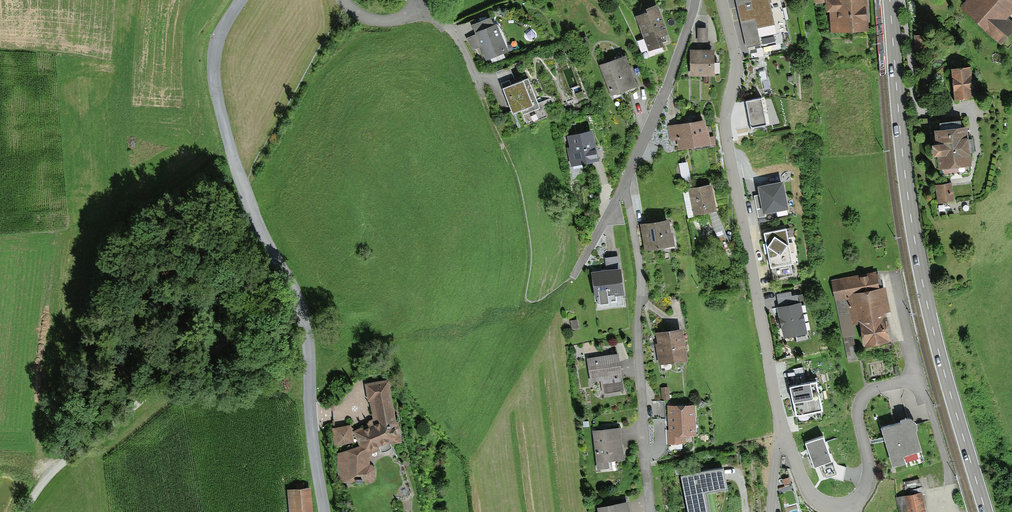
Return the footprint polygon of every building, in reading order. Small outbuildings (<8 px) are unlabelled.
[(748,51),(790,41),(780,0),(736,0),(748,51)] [(816,22),(827,22),(825,0),(815,0),(816,22)] [(831,32),(862,29),(858,0),(837,0),(828,1),(831,32)] [(967,10),(1002,41),(1011,29),(1011,25),(1003,17),(1011,7),(1011,0),(976,0),(967,10)] [(655,8),(635,15),(647,50),(660,45),(655,33),(663,30),(655,8)] [(470,25),(486,59),(506,50),(490,15),(470,25)] [(705,29),(695,29),(696,41),(705,40),(705,29)] [(922,34),(914,34),(914,49),(923,49),(922,34)] [(581,46),(587,43),(584,36),(577,40),(581,46)] [(710,50),(689,51),(690,74),(716,73),(716,65),(710,65),(710,50)] [(634,88),(621,55),(601,63),(613,96),(634,88)] [(496,72),(517,126),(526,122),(522,112),(538,106),(526,76),(515,81),(509,67),(496,72)] [(968,68),(952,69),(955,97),(970,95),(968,68)] [(576,99),(583,96),(578,84),(571,87),(576,99)] [(762,99),(745,101),(750,127),(766,124),(762,99)] [(703,122),(670,128),(672,140),(679,138),(681,149),(707,144),(703,122)] [(968,172),(964,123),(940,125),(941,129),(933,129),(935,153),(940,152),(941,167),(946,167),(946,174),(968,172)] [(595,160),(589,132),(567,136),(573,165),(595,160)] [(685,166),(676,169),(681,187),(690,185),(685,166)] [(783,183),(759,188),(765,213),(788,209),(783,183)] [(949,184),(937,186),(939,200),(951,199),(949,184)] [(710,186),(687,190),(692,217),(716,212),(710,186)] [(641,226),(646,250),(671,245),(666,221),(641,226)] [(788,225),(762,231),(772,279),(792,275),(790,264),(796,263),(788,225)] [(616,256),(603,258),(604,268),(617,266),(616,256)] [(591,274),(595,299),(605,298),(604,294),(620,292),(617,270),(591,274)] [(865,344),(886,340),(881,314),(889,312),(884,288),(879,289),(875,272),(833,281),(848,357),(856,355),(850,322),(860,320),(865,344)] [(790,293),(776,295),(783,336),(807,333),(801,297),(791,299),(790,293)] [(655,334),(660,362),(683,358),(678,330),(655,334)] [(615,355),(587,358),(590,380),(601,379),(602,392),(620,390),(615,355)] [(338,454),(339,481),(368,482),(367,450),(396,439),(386,381),(366,385),(374,422),(355,430),(361,446),(338,454)] [(816,383),(789,388),(794,416),(821,411),(816,383)] [(691,405),(666,406),(668,442),(680,442),(680,434),(693,433),(691,405)] [(904,415),(898,417),(899,421),(880,427),(892,468),(905,464),(906,469),(926,463),(917,431),(918,425),(914,419),(910,416),(904,415)] [(335,444),(350,441),(347,425),(332,428),(335,444)] [(615,427),(590,430),(596,469),(607,467),(606,460),(620,458),(615,427)] [(821,437),(803,443),(812,467),(830,460),(821,437)] [(678,474),(685,511),(707,511),(704,493),(727,489),(722,465),(678,474)] [(307,489),(290,490),(291,511),(309,511),(307,489)] [(900,511),(923,511),(918,493),(897,499),(900,511)] [(595,507),(596,511),(626,511),(624,502),(595,507)]
